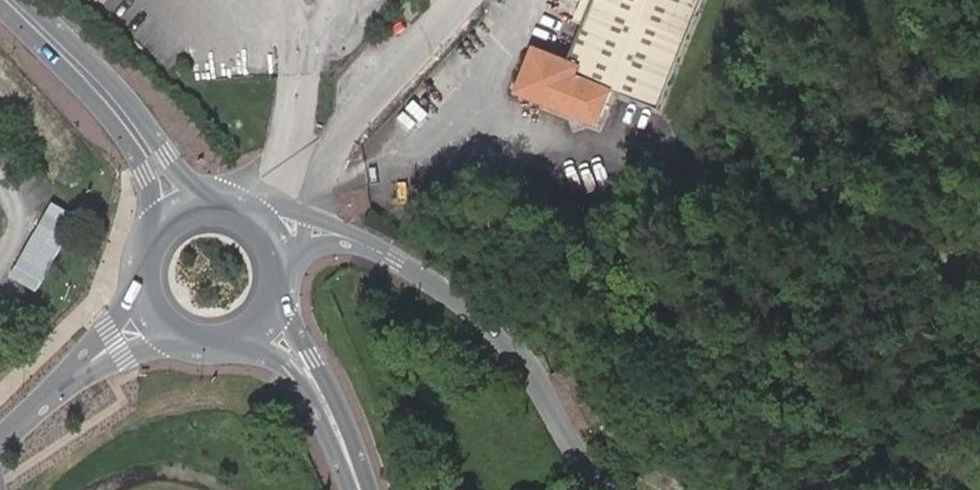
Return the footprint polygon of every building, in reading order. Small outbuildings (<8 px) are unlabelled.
[(701,0),(593,0),(569,60),(533,46),(513,94),(569,117),(586,124),(597,128),(611,92),(657,110),(701,0)] [(603,429),(618,412),(619,411),(602,395),(575,363),(571,365),(597,419),(594,420),(603,429)]
